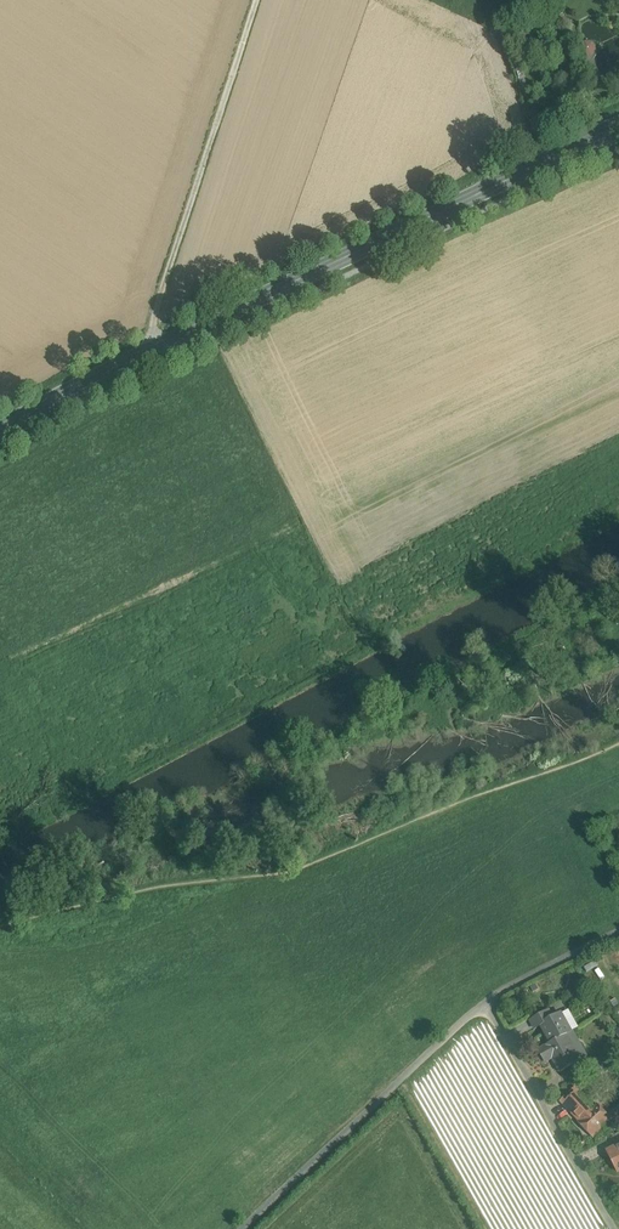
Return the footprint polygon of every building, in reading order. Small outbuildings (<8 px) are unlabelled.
[(592,44),(586,43),(582,48),(585,55),(591,55),(595,50),(592,44)] [(549,1011),(531,1021),(535,1029),(541,1026),(541,1025),(553,1019),(549,1011)] [(553,1019),(541,1025),(541,1026),(548,1037),(549,1036),(552,1043),(566,1035),(571,1032),(561,1014),(553,1019)] [(552,1043),(546,1046),(547,1047),(539,1051),(545,1063),(553,1058),(561,1072),(580,1061),(566,1035),(552,1043)] [(594,1058),(578,1066),(581,1072),(597,1065),(594,1058)] [(584,1102),(573,1090),(560,1102),(572,1114),(584,1102)] [(597,1104),(594,1107),(587,1099),(584,1102),(572,1114),(578,1121),(578,1122),(595,1140),(614,1122),(597,1104)] [(607,1151),(617,1171),(618,1170),(618,1145),(607,1151)]
